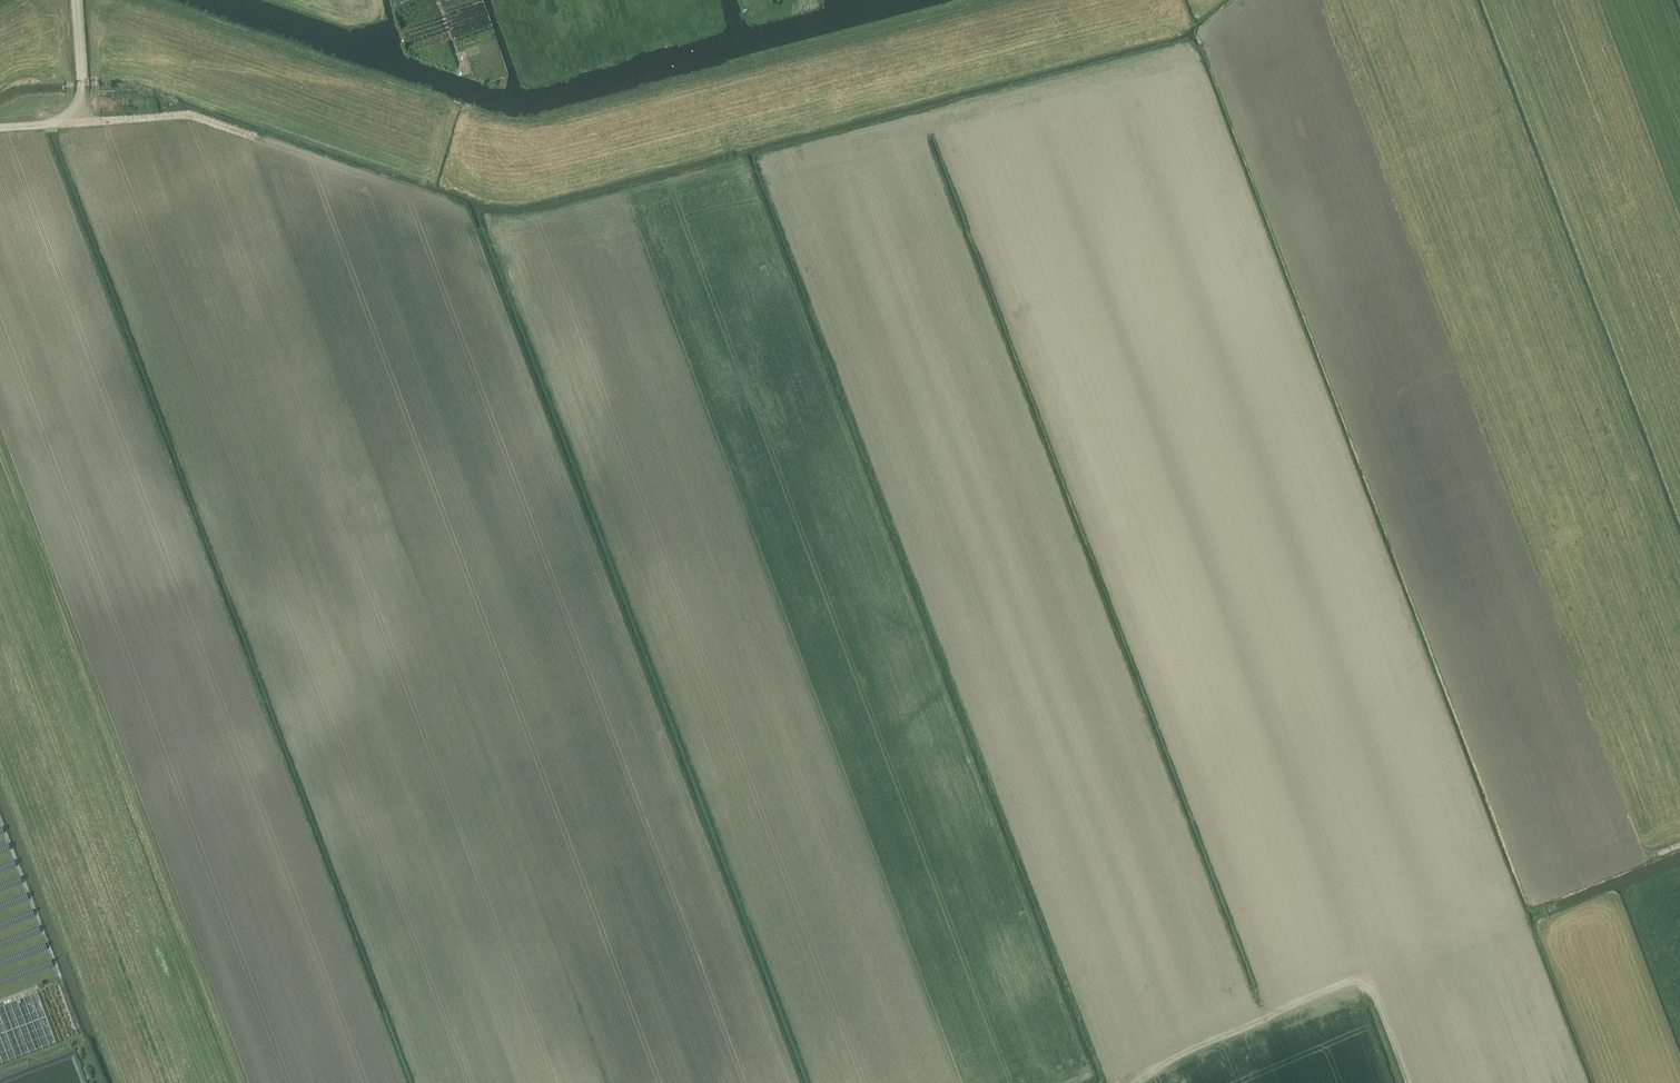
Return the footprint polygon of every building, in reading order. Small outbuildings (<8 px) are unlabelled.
[(57,1043),(38,993),(0,1007),(0,1065),(57,1043)]
